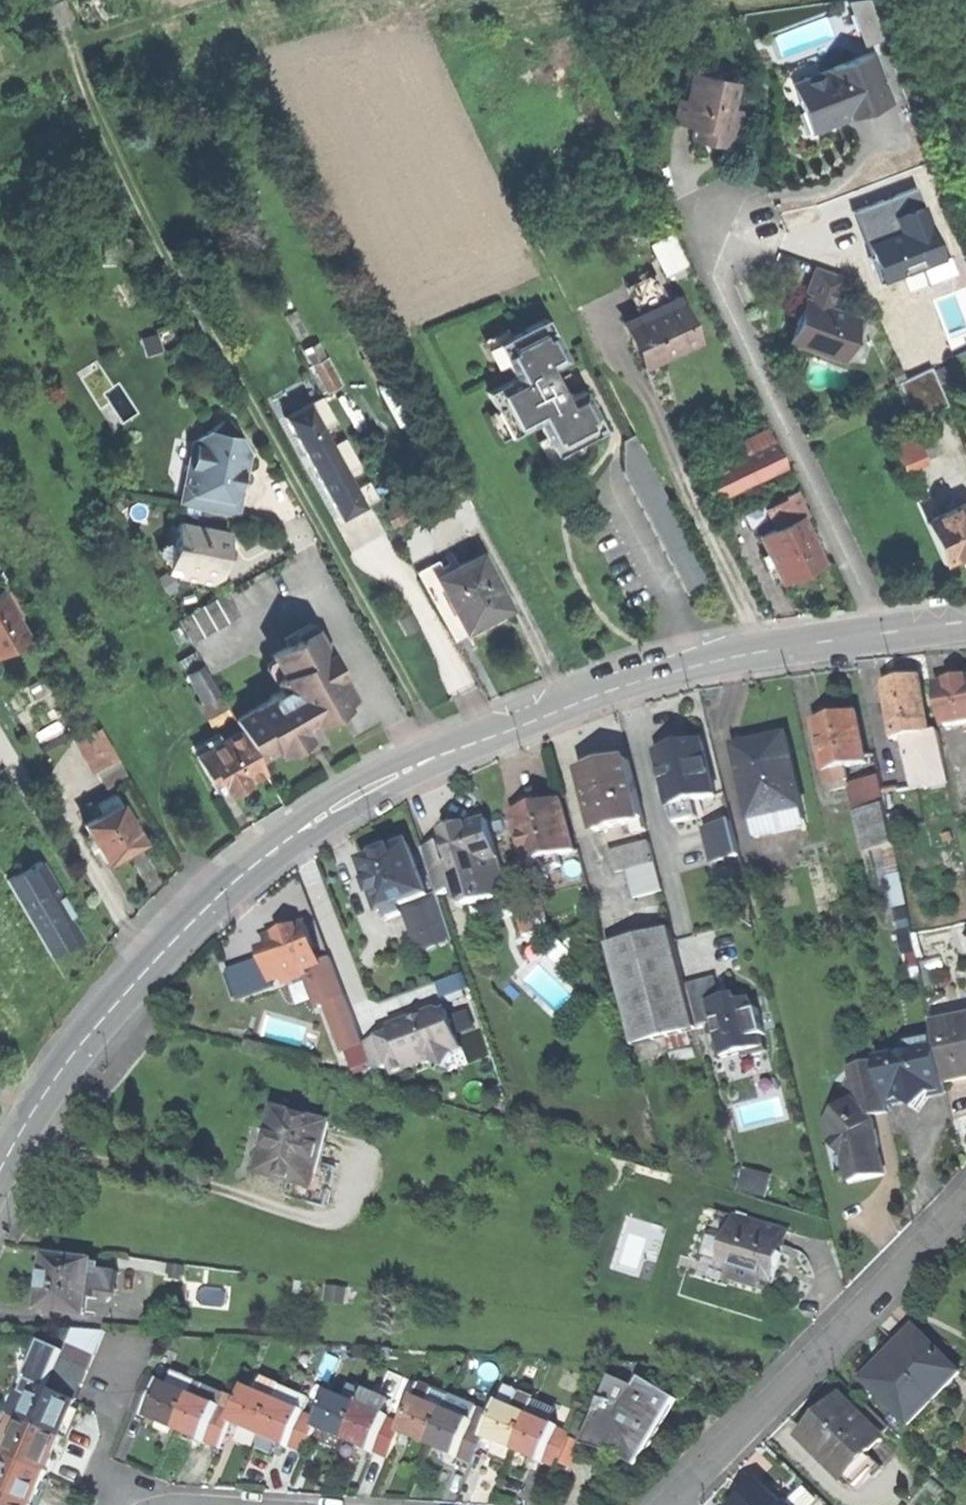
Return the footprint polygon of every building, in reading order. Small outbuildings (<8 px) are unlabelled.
[(861,25),(875,22),(870,0),(855,0),(861,25)] [(800,106),(810,131),(851,115),(849,110),(862,105),(864,110),(892,99),(872,49),(790,80),(800,106)] [(678,99),(673,123),(695,127),(694,132),(711,135),(709,144),(733,149),(740,111),(729,109),(734,83),(692,74),(687,100),(678,99)] [(851,115),(864,110),(862,105),(849,110),(851,115)] [(699,143),(709,144),(711,135),(694,132),(692,141),(699,143)] [(906,195),(920,233),(937,226),(923,188),(906,195)] [(653,239),(665,271),(687,263),(675,231),(653,239)] [(801,306),(790,339),(843,356),(849,335),(855,337),(862,316),(831,306),(841,273),(814,264),(801,306)] [(639,350),(647,368),(681,352),(683,356),(703,347),(680,297),(669,302),(654,309),(626,322),(639,350)] [(652,304),(654,309),(669,302),(667,298),(652,304)] [(487,391),(509,435),(539,421),(555,454),(578,442),(604,429),(583,389),(562,399),(556,388),(558,381),(555,376),(549,375),(546,368),(566,358),(546,317),(497,342),(515,377),(487,391)] [(649,372),(683,356),(681,352),(647,368),(649,372)] [(330,354),(313,362),(327,389),(343,381),(330,354)] [(897,378),(913,416),(946,402),(930,364),(897,378)] [(317,477),(339,518),(377,498),(368,482),(355,488),(347,473),(360,466),(345,438),(331,446),(322,428),(336,421),(323,396),(284,417),(299,445),(311,467),(314,465),(320,475),(317,477)] [(183,507),(242,516),(244,499),(247,478),(242,477),(244,464),(249,465),(251,451),(231,420),(224,419),(193,439),(189,469),(193,470),(197,480),(190,489),(186,488),(183,507)] [(929,422),(912,429),(921,451),(924,457),(941,450),(929,422)] [(756,434),(761,446),(775,439),(770,428),(756,434)] [(889,439),(898,460),(921,451),(912,429),(889,439)] [(686,593),(710,581),(633,433),(623,439),(622,470),(686,593)] [(741,441),(747,452),(761,446),(756,434),(741,441)] [(701,473),(711,495),(785,461),(775,439),(761,446),(747,452),(701,473)] [(189,469),(186,488),(190,489),(197,480),(193,470),(189,469)] [(785,492),(788,497),(796,493),(793,488),(785,492)] [(788,497),(773,503),(782,521),(759,532),(767,549),(760,552),(765,563),(772,559),(780,577),(783,575),(788,580),(797,576),(798,568),(808,563),(820,558),(800,514),(804,512),(796,493),(788,497)] [(942,560),(965,550),(965,502),(965,501),(924,519),(942,560)] [(183,554),(180,575),(213,581),(221,575),(225,554),(229,530),(180,521),(176,543),(183,554)] [(438,575),(466,629),(488,618),(511,605),(482,551),(439,574),(438,575)] [(468,631),(466,629),(438,575),(439,574),(432,560),(417,568),(455,638),(468,631)] [(26,632),(0,586),(0,647),(26,632)] [(229,591),(217,598),(230,621),(242,614),(229,591)] [(217,598),(205,604),(218,627),(230,621),(217,598)] [(205,604),(192,611),(205,635),(218,627),(205,604)] [(180,618),(193,641),(205,635),(192,611),(180,618)] [(244,729),(260,758),(285,744),(288,749),(294,751),(305,744),(305,739),(302,734),(308,730),(298,713),(307,709),(309,713),(332,700),(350,689),(312,622),(287,636),(291,643),(273,654),(284,672),(276,677),(282,688),(274,693),(276,695),(237,717),(244,729)] [(191,671),(205,698),(218,691),(204,664),(191,671)] [(957,680),(965,678),(965,670),(964,671),(955,672),(957,680)] [(890,713),(895,738),(904,736),(922,733),(929,732),(919,677),(901,680),(885,683),(889,704),(890,713)] [(945,724),(965,721),(965,678),(957,680),(938,683),(945,724)] [(208,715),(229,704),(221,689),(218,691),(205,698),(200,701),(208,715)] [(884,714),(890,713),(889,704),(882,706),(884,714)] [(823,757),(826,770),(847,766),(868,762),(858,713),(835,717),(816,721),(820,741),(823,757)] [(80,739),(97,769),(119,756),(101,726),(80,739)] [(266,768),(260,758),(244,729),(225,740),(211,748),(199,754),(219,789),(225,785),(228,790),(232,788),(238,791),(245,787),(245,780),(255,775),(266,768)] [(205,738),(211,748),(225,740),(220,730),(205,738)] [(940,730),(929,732),(922,733),(926,754),(944,751),(940,730)] [(926,754),(922,733),(904,736),(908,758),(926,754)] [(740,762),(752,817),(803,806),(788,734),(763,739),(744,743),(748,760),(740,762)] [(666,779),(671,804),(690,800),(714,795),(702,741),(679,746),(659,750),(663,769),(666,779)] [(817,758),(823,757),(820,741),(814,742),(817,758)] [(736,745),(740,762),(748,760),(744,743),(736,745)] [(949,780),(944,751),(926,754),(908,758),(913,786),(949,780)] [(630,834),(649,830),(632,759),(606,766),(582,771),(596,830),(627,822),(630,834)] [(850,779),(847,766),(826,770),(829,783),(850,779)] [(659,780),(666,779),(663,769),(657,771),(659,780)] [(855,786),(863,811),(888,805),(881,781),(855,786)] [(98,801),(104,812),(122,801),(116,791),(98,801)] [(513,810),(526,861),(545,856),(548,867),(563,863),(560,852),(575,848),(562,798),(550,801),(541,803),(540,798),(534,795),(527,797),(524,803),(525,807),(513,810)] [(692,810),(690,800),(671,804),(673,814),(692,810)] [(86,821),(108,860),(127,850),(144,840),(122,801),(104,812),(86,821)] [(863,811),(871,849),(883,846),(896,844),(888,805),(863,811)] [(449,837),(459,869),(502,855),(490,817),(469,824),(447,830),(449,837)] [(732,821),(708,826),(716,859),(740,853),(732,821)] [(439,890),(463,882),(459,869),(449,837),(425,845),(439,890)] [(656,861),(652,841),(612,851),(617,870),(656,861)] [(377,894),(383,911),(402,904),(430,893),(410,842),(395,848),(384,852),(378,848),(365,853),(363,860),(371,881),(369,882),(374,895),(377,894)] [(902,871),(896,844),(883,846),(889,873),(902,871)] [(512,888),(502,855),(459,869),(463,882),(485,897),(512,888)] [(49,954),(81,935),(35,856),(3,875),(49,954)] [(515,901),(525,933),(537,930),(528,897),(515,901)] [(405,912),(402,904),(383,911),(386,919),(405,912)] [(314,964),(321,962),(308,924),(288,931),(270,937),(275,954),(266,957),(273,978),(287,973),(307,966),(314,964)] [(672,929),(608,945),(633,1043),(697,1027),(696,1024),(686,983),(672,929)] [(334,957),(321,962),(314,964),(326,1001),(346,994),(334,957)] [(310,974),(307,966),(287,973),(290,981),(310,974)] [(605,989),(615,987),(611,971),(601,974),(605,989)] [(721,1057),(762,1046),(751,997),(721,1004),(715,977),(686,983),(696,1024),(713,1020),(721,1057)] [(365,1042),(375,1069),(390,1063),(394,1073),(431,1060),(447,1070),(452,1052),(462,1048),(448,1011),(440,1014),(439,1009),(402,1023),(404,1028),(383,1035),(365,1042)] [(945,1081),(965,1076),(965,1014),(932,1022),(935,1035),(945,1081)] [(947,1090),(945,1081),(935,1035),(903,1042),(906,1052),(880,1058),(889,1103),(908,1098),(921,1108),(930,1094),(937,1092),(947,1090)] [(891,1109),(889,1103),(880,1058),(850,1065),(853,1078),(847,1087),(856,1103),(826,1123),(837,1136),(847,1181),(867,1176),(884,1173),(880,1153),(876,1154),(874,1145),(879,1144),(875,1127),(871,1128),(868,1115),(891,1109)] [(267,1140),(260,1170),(272,1173),(314,1183),(317,1170),(329,1120),(274,1107),(267,1140)] [(744,1166),(741,1189),(770,1193),(773,1169),(744,1166)] [(326,1172),(317,1170),(314,1183),(272,1173),(270,1181),(314,1191),(323,1188),(326,1172)] [(768,1274),(779,1277),(782,1262),(785,1250),(779,1249),(783,1227),(733,1216),(723,1265),(736,1267),(768,1274)] [(789,1228),(783,1227),(779,1249),(785,1250),(789,1228)] [(712,1234),(707,1254),(721,1257),(726,1237),(712,1234)] [(43,1280),(40,1307),(85,1311),(89,1273),(91,1260),(46,1255),(43,1280)] [(102,1261),(91,1260),(89,1273),(101,1274),(102,1261)] [(722,1271),(734,1274),(736,1267),(723,1265),(722,1271)] [(767,1281),(768,1274),(736,1267),(734,1274),(732,1283),(765,1290),(767,1281)] [(778,1283),(779,1277),(768,1274),(767,1281),(778,1283)] [(103,1333),(76,1322),(48,1387),(75,1398),(103,1333)] [(865,1375),(910,1420),(962,1368),(916,1323),(889,1351),(865,1375)] [(177,1369),(171,1383),(191,1391),(197,1377),(177,1369)] [(132,1409),(146,1415),(161,1379),(147,1373),(132,1409)] [(616,1374),(597,1414),(589,1432),(606,1439),(619,1445),(617,1451),(642,1463),(680,1395),(642,1376),(638,1384),(616,1374)] [(9,1415),(22,1420),(38,1382),(25,1377),(9,1415)] [(228,1390),(197,1377),(191,1391),(222,1404),(228,1390)] [(159,1420),(176,1427),(191,1391),(171,1383),(161,1379),(146,1415),(159,1420)] [(246,1384),(235,1410),(231,1420),(247,1427),(261,1433),(276,1397),(282,1383),(273,1379),(267,1393),(246,1384)] [(366,1388),(349,1381),(344,1394),(360,1401),(366,1388)] [(421,1381),(416,1393),(445,1405),(450,1394),(421,1381)] [(38,1382),(22,1420),(59,1436),(67,1418),(75,1398),(48,1387),(38,1382)] [(298,1389),(282,1383),(276,1397),(292,1404),(298,1389)] [(506,1385),(500,1399),(529,1411),(535,1397),(506,1385)] [(395,1400),(366,1388),(360,1401),(390,1413),(395,1400)] [(311,1395),(298,1389),(292,1404),(305,1409),(311,1395)] [(331,1389),(320,1415),(316,1424),(331,1430),(346,1436),(360,1401),(344,1394),(331,1389)] [(222,1404),(191,1391),(176,1427),(196,1435),(220,1445),(231,1420),(235,1410),(222,1404)] [(445,1405),(416,1393),(405,1420),(401,1429),(414,1434),(430,1441),(445,1405)] [(479,1406),(450,1394),(445,1405),(475,1417),(479,1406)] [(826,1413),(812,1426),(827,1441),(820,1448),(855,1484),(879,1460),(869,1449),(883,1436),(843,1396),(826,1413)] [(292,1404),(276,1397),(261,1433),(282,1442),(305,1451),(316,1424),(320,1415),(305,1409),(292,1404)] [(553,1404),(535,1397),(529,1411),(547,1418),(553,1404)] [(500,1399),(489,1424),(485,1434),(499,1440),(514,1446),(529,1411),(500,1399)] [(390,1413),(360,1401),(346,1436),(360,1442),(375,1448),(390,1413)] [(475,1417),(445,1405),(430,1441),(444,1447),(460,1453),(475,1417)] [(583,1409),(575,1430),(562,1460),(573,1464),(587,1431),(589,1432),(597,1414),(583,1409)] [(547,1418),(529,1411),(514,1446),(528,1452),(545,1459),(559,1423),(547,1418)] [(405,1420),(390,1413),(375,1448),(390,1455),(401,1429),(405,1420)] [(7,1456),(22,1420),(9,1415),(3,1427),(9,1430),(5,1439),(0,1436),(0,1453),(7,1456)] [(489,1424),(475,1417),(460,1453),(475,1459),(485,1434),(489,1424)] [(22,1420),(7,1456),(44,1471),(51,1454),(59,1436),(22,1420)] [(575,1430),(559,1423),(545,1459),(560,1465),(562,1460),(575,1430)] [(805,1433),(820,1448),(827,1441),(812,1426),(805,1433)] [(0,1471),(0,1495),(25,1504),(30,1504),(36,1489),(44,1471),(7,1456),(0,1471)] [(735,1504),(793,1504),(787,1500),(784,1503),(761,1479),(747,1492),(734,1504),(735,1504)] [(787,1500),(793,1504),(805,1504),(815,1495),(804,1484),(787,1500)] [(0,1495),(0,1504),(25,1504),(0,1495)]
